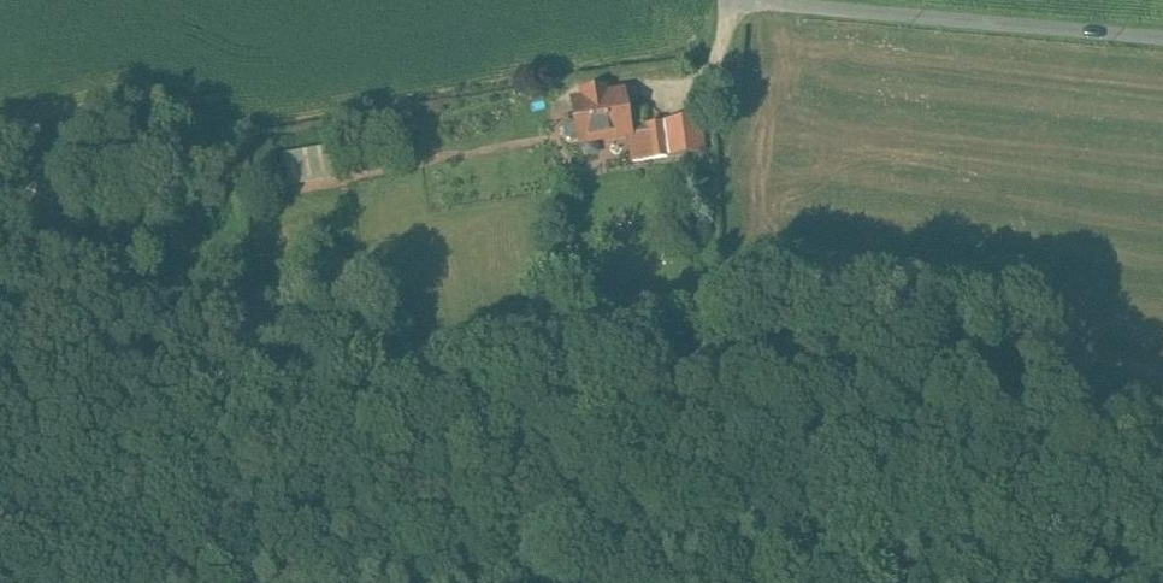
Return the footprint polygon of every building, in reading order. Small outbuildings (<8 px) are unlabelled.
[(603,105),(602,103),(601,98),(580,102),(581,110),(603,105)] [(581,110),(570,112),(574,131),(578,147),(578,149),(628,139),(629,139),(628,137),(621,99),(602,103),(603,105),(581,110)] [(701,128),(663,132),(666,164),(705,159),(701,128)] [(574,131),(563,133),(559,138),(560,146),(566,150),(578,147),(574,131)] [(663,132),(644,135),(649,166),(666,164),(663,132)] [(629,139),(628,139),(631,168),(649,166),(644,135),(628,137),(629,139)]
